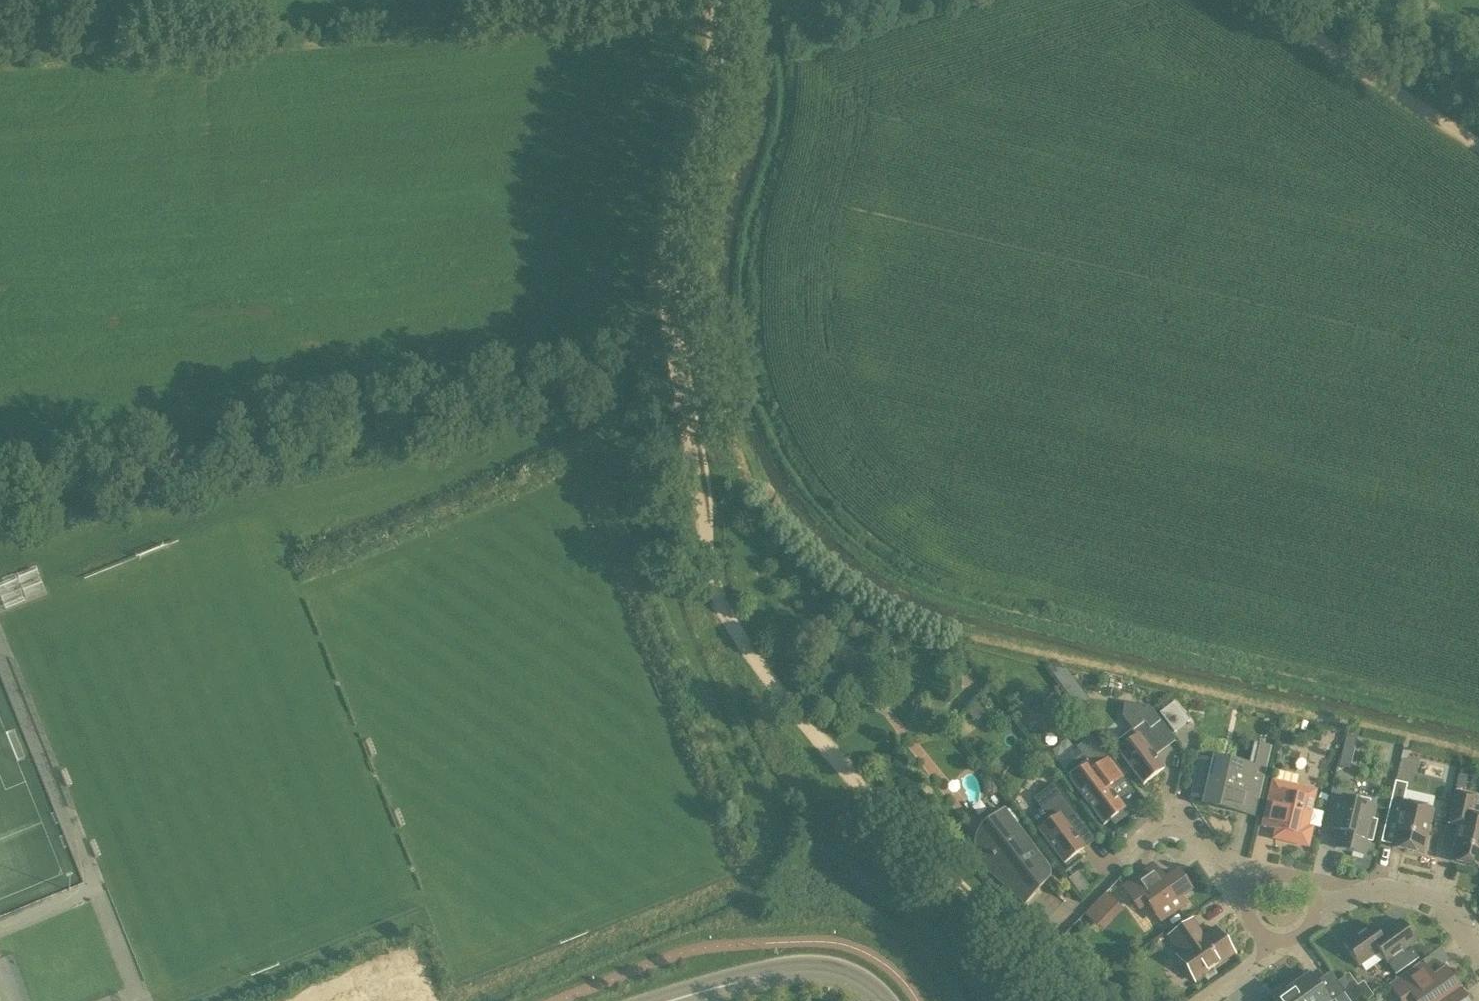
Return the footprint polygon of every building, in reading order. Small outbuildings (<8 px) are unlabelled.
[(949,674),(971,698),(985,686),(963,662),(949,674)] [(967,712),(973,720),(977,720),(985,714),(986,710),(980,702),(967,712)] [(1174,702),(1159,713),(1174,733),(1189,721),(1174,702)] [(1113,745),(1117,750),(1143,785),(1164,769),(1156,759),(1156,755),(1165,749),(1150,729),(1159,721),(1148,707),(1124,703),(1122,717),(1132,730),(1113,745)] [(1076,712),(1067,720),(1077,733),(1087,726),(1076,712)] [(1357,737),(1346,734),(1339,767),(1349,769),(1357,737)] [(1108,789),(1122,778),(1091,737),(1076,748),(1081,756),(1062,770),(1077,790),(1103,825),(1110,820),(1114,825),(1128,815),(1124,810),(1119,804),(1116,799),(1108,789)] [(1245,791),(1259,794),(1270,746),(1259,743),(1259,744),(1254,743),(1248,768),(1216,761),(1206,802),(1240,810),(1245,791)] [(1395,781),(1387,813),(1400,816),(1393,847),(1422,854),(1432,811),(1431,810),(1403,804),(1406,791),(1407,784),(1395,781)] [(1283,838),(1283,839),(1284,840),(1285,841),(1308,846),(1311,830),(1306,828),(1315,792),(1274,783),(1264,827),(1284,832),(1283,837),(1283,838)] [(1080,838),(1088,832),(1053,784),(1034,798),(1042,809),(1029,819),(1037,830),(1064,865),(1068,871),(1082,860),(1078,854),(1084,849),(1079,843),(1080,838)] [(1452,861),(1478,867),(1478,807),(1476,807),(1478,796),(1455,790),(1447,824),(1460,827),(1452,861)] [(1375,807),(1369,806),(1371,800),(1355,797),(1354,802),(1347,801),(1332,797),(1325,828),(1339,832),(1335,849),(1364,855),(1368,841),(1373,842),(1378,821),(1373,819),(1375,807)] [(1035,862),(1036,858),(1036,857),(1038,857),(1003,811),(1002,812),(1012,825),(996,836),(991,829),(990,829),(985,835),(983,838),(981,841),(980,846),(980,851),(980,855),(981,860),(983,864),(982,866),(1024,905),(1045,883),(1046,880),(1047,879),(1047,878),(1047,875),(1047,873),(1047,872),(1047,870),(1046,868),(1045,866),(1044,865),(1043,864),(1042,863),(1040,863),(1039,862),(1037,862),(1035,862)] [(1148,904),(1161,922),(1185,905),(1180,898),(1190,891),(1178,874),(1165,883),(1154,868),(1125,889),(1140,910),(1148,904)] [(1177,956),(1195,982),(1234,955),(1216,929),(1203,938),(1192,921),(1170,936),(1182,953),(1177,956)] [(1372,925),(1344,945),(1359,967),(1379,953),(1387,964),(1388,964),(1395,974),(1418,958),(1411,947),(1416,943),(1401,921),(1379,936),(1372,925)] [(1401,1000),(1444,1000),(1459,990),(1445,971),(1434,978),(1423,962),(1390,985),(1401,1000)] [(1289,984),(1300,1000),(1328,1000),(1307,971),(1289,984)] [(1358,980),(1344,990),(1351,1000),(1359,1000),(1368,994),(1358,980)] [(1289,984),(1271,997),(1274,1000),(1300,1000),(1289,984)] [(1444,1000),(1467,1000),(1459,990),(1444,1000)] [(1334,1000),(1349,1000),(1344,993),(1334,1000)]
